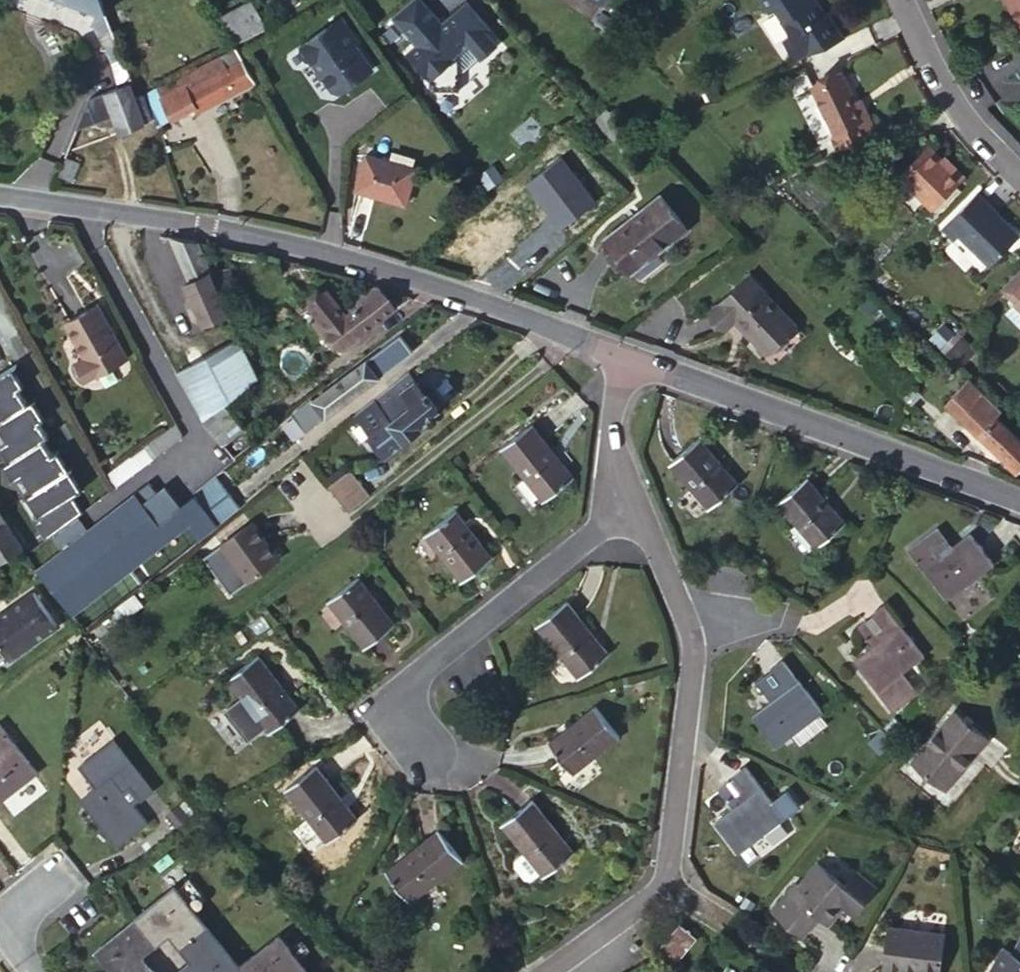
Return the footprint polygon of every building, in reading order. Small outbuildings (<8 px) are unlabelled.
[(96,8),(104,10),(101,0),(74,0),(96,8)] [(388,17),(414,45),(404,53),(427,79),(427,90),(457,89),(457,74),(456,52),(466,43),(477,56),(493,42),(482,29),(485,26),(463,1),(443,18),(445,20),(440,24),(419,0),(407,0),(388,17)] [(771,7),(776,5),(793,32),(786,36),(798,57),(843,36),(827,10),(824,11),(818,0),(767,0),(771,7)] [(1019,23),(1019,22),(1019,0),(1008,0),(1019,23)] [(221,16),(231,33),(258,18),(248,1),(221,16)] [(110,61),(121,55),(104,10),(96,8),(91,22),(110,61)] [(337,17),(296,46),(295,51),(302,60),(307,61),(309,60),(329,90),(336,91),(368,68),(346,35),(349,33),(337,17)] [(258,18),(231,33),(235,42),(262,27),(258,18)] [(477,56),(466,43),(456,52),(457,74),(477,56)] [(189,116),(253,81),(234,46),(142,93),(155,128),(187,112),(189,116)] [(776,84),(784,100),(812,86),(813,86),(805,70),(776,84)] [(833,131),(829,134),(837,150),(876,132),(868,115),(863,117),(855,101),(841,72),(813,86),(812,86),(833,131)] [(127,82),(104,91),(85,98),(92,122),(112,115),(118,131),(141,123),(141,121),(149,118),(140,93),(133,96),(127,82)] [(92,122),(85,98),(73,128),(92,122)] [(863,117),(868,115),(859,98),(855,101),(863,117)] [(625,131),(605,110),(595,121),(614,141),(625,131)] [(900,174),(934,208),(965,178),(930,145),(900,174)] [(366,154),(357,188),(404,201),(413,168),(366,154)] [(64,156),(57,174),(69,180),(77,161),(64,156)] [(564,158),(530,184),(565,229),(598,203),(564,158)] [(944,228),(958,241),(964,235),(993,264),(1019,237),(1019,233),(979,193),(944,228)] [(685,227),(659,196),(604,239),(629,271),(685,227)] [(958,241),(944,228),(942,230),(955,243),(958,241)] [(228,314),(194,242),(169,238),(189,279),(184,281),(203,324),(228,314)] [(1019,300),(1019,269),(1000,289),(1015,304),(1019,300)] [(794,323),(747,275),(709,312),(724,328),(733,320),(764,352),(794,323)] [(364,300),(379,289),(368,287),(361,293),(364,300)] [(347,314),(341,307),(326,289),(306,304),(316,318),(326,330),(347,314)] [(393,308),(379,289),(364,300),(347,314),(326,330),(329,333),(340,348),(393,308)] [(347,314),(364,300),(361,293),(341,307),(347,314)] [(64,323),(84,358),(94,376),(126,358),(97,304),(64,323)] [(1015,304),(1006,313),(1019,327),(1019,309),(1015,304)] [(326,330),(316,318),(310,322),(319,335),(326,330)] [(323,339),(329,333),(326,330),(319,335),(323,339)] [(226,406),(259,381),(240,339),(176,372),(204,422),(226,406)] [(94,376),(84,358),(75,363),(86,381),(94,376)] [(347,375),(342,370),(325,384),(329,388),(312,400),(324,417),(377,378),(364,361),(347,375)] [(0,373),(0,431),(6,440),(0,444),(0,452),(6,462),(1,465),(11,481),(19,475),(30,493),(31,492),(43,512),(31,519),(44,540),(51,534),(77,515),(78,514),(68,497),(80,490),(67,469),(65,470),(53,452),(51,454),(42,439),(47,435),(38,421),(42,419),(30,400),(26,403),(17,388),(20,386),(8,368),(0,373)] [(424,393),(407,372),(372,400),(404,438),(420,426),(417,421),(437,406),(426,392),(424,393)] [(968,378),(946,401),(1017,470),(1019,466),(1019,439),(994,414),(999,408),(968,378)] [(226,406),(204,422),(222,448),(244,431),(226,406)] [(115,479),(184,436),(175,422),(107,465),(115,479)] [(556,455),(531,424),(501,449),(542,499),(573,476),(563,463),(562,464),(554,456),(556,455)] [(265,432),(226,463),(230,468),(269,437),(265,432)] [(736,483),(699,438),(670,464),(707,508),(736,483)] [(347,514),(370,496),(350,471),(327,489),(347,514)] [(814,547),(843,523),(805,478),(777,502),(814,547)] [(40,567),(81,626),(217,524),(200,500),(195,495),(181,505),(166,484),(157,491),(148,480),(87,528),(77,515),(51,534),(61,547),(39,565),(40,565),(40,567)] [(217,524),(238,508),(220,485),(215,489),(200,500),(217,524)] [(459,528),(464,524),(455,511),(425,535),(461,581),(491,557),(470,531),(464,536),(459,528)] [(278,556),(250,521),(220,543),(247,579),(278,556)] [(848,529),(843,523),(814,547),(820,553),(848,529)] [(23,549),(6,524),(0,528),(0,564),(23,549)] [(470,531),(464,524),(459,528),(464,536),(470,531)] [(953,593),(977,575),(993,564),(969,534),(950,548),(943,540),(945,537),(936,527),(907,548),(945,598),(953,593)] [(985,585),(977,575),(953,593),(961,602),(972,594),(985,585)] [(362,595),(367,591),(356,578),(327,601),(364,646),(392,623),(373,598),(368,602),(362,595)] [(37,590),(0,615),(0,639),(12,657),(60,624),(37,590)] [(373,598),(367,591),(362,595),(368,602),(373,598)] [(961,602),(953,593),(945,598),(961,618),(979,604),(972,594),(961,602)] [(591,634),(565,602),(535,625),(578,677),(607,655),(599,643),(595,645),(589,636),(591,634)] [(884,606),(864,621),(881,643),(888,637),(887,635),(900,625),(884,606)] [(881,643),(864,621),(858,626),(872,646),(853,661),(891,710),(916,690),(902,672),(923,655),(900,625),(887,635),(888,637),(881,643)] [(282,688),(257,656),(227,679),(268,731),(298,709),(288,696),(286,697),(281,690),(282,688)] [(784,662),(771,671),(786,691),(779,697),(763,677),(756,682),(771,702),(753,715),(774,745),(791,734),(818,713),(821,711),(784,662)] [(786,691),(771,671),(763,677),(779,697),(786,691)] [(594,707),(568,727),(571,732),(565,738),(561,732),(547,742),(570,772),(617,736),(594,707)] [(987,736),(953,708),(911,759),(942,786),(970,752),(972,753),(987,736)] [(825,723),(818,713),(791,734),(798,744),(825,723)] [(890,714),(881,726),(893,735),(903,724),(890,714)] [(571,732),(568,727),(561,732),(565,738),(571,732)] [(1,755),(0,756),(0,800),(35,773),(0,728),(0,753),(1,755)] [(127,783),(139,798),(151,789),(129,761),(79,800),(115,846),(146,822),(132,804),(124,795),(122,796),(118,790),(127,783)] [(339,798),(314,766),(285,789),(325,842),(354,819),(346,807),(343,809),(337,801),(339,798)] [(771,802),(745,767),(717,788),(733,808),(714,822),(737,852),(799,806),(786,790),(771,802)] [(132,804),(139,798),(127,783),(118,790),(122,796),(124,795),(132,804)] [(539,872),(543,877),(572,854),(561,841),(559,842),(553,834),(555,833),(529,801),(501,824),(524,854),(515,862),(514,868),(524,879),(530,880),(539,872)] [(461,859),(437,831),(405,855),(406,858),(399,863),(397,861),(385,871),(408,901),(461,859)] [(875,889),(856,873),(844,886),(818,863),(804,879),(807,881),(799,890),(794,886),(796,883),(795,882),(771,909),(801,936),(818,917),(827,925),(842,908),(852,916),(875,889)] [(187,879),(172,892),(187,911),(203,898),(187,879)] [(172,892),(149,909),(165,929),(167,928),(187,911),(172,892)] [(165,929),(149,909),(137,920),(153,939),(165,929)] [(153,939),(137,920),(98,951),(114,970),(153,939)] [(694,938),(678,925),(657,950),(673,963),(694,938)] [(886,926),(878,968),(902,971),(933,971),(939,933),(886,926)] [(1010,952),(993,942),(978,971),(1019,971),(1019,933),(1010,952)] [(241,969),(244,971),(278,971),(293,959),(277,939),(241,969)] [(232,966),(216,945),(195,962),(182,971),(224,971),(232,966)]
